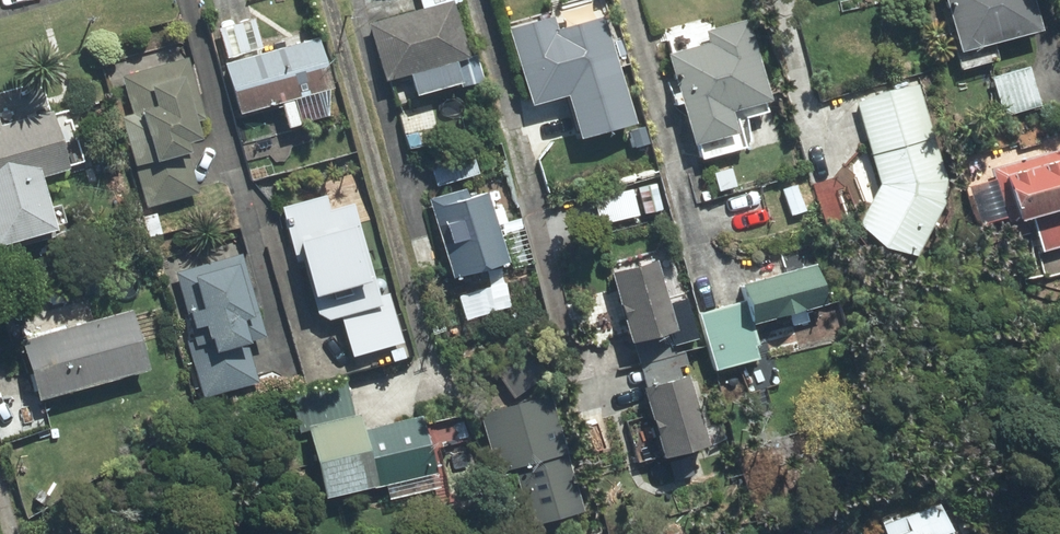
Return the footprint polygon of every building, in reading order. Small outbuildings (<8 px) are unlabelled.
[(963,49),(1043,27),(1035,0),(949,0),(963,49)] [(454,3),(376,25),(391,75),(469,53),(454,3)] [(604,21),(556,35),(586,133),(634,118),(604,21)] [(719,46),(681,56),(703,135),(739,125),(734,106),(770,95),(749,21),(715,30),(719,46)] [(323,44),(229,70),(241,111),(335,85),(323,44)] [(139,111),(125,115),(149,203),(199,189),(184,136),(202,131),(184,64),(130,79),(139,111)] [(1031,68),(995,78),(1006,114),(1041,104),(1031,68)] [(0,96),(0,237),(54,222),(41,174),(85,162),(71,112),(54,117),(44,84),(0,96)] [(921,246),(944,201),(948,179),(922,90),(864,106),(886,185),(869,218),(921,246)] [(1007,169),(1028,247),(1059,239),(1059,155),(1007,169)] [(657,185),(640,189),(647,213),(663,208),(657,185)] [(799,187),(784,192),(792,215),(807,210),(799,187)] [(488,188),(436,203),(457,274),(509,259),(488,188)] [(641,212),(634,190),(601,199),(607,221),(641,212)] [(328,198),(293,207),(321,310),(333,318),(350,313),(361,353),(404,341),(394,303),(385,305),(357,205),(332,212),(328,198)] [(241,256),(171,275),(204,392),(253,379),(243,342),(254,339),(247,314),(256,312),(241,256)] [(660,260),(615,272),(640,361),(675,351),(669,329),(678,327),(660,260)] [(818,268),(743,288),(753,323),(827,303),(818,268)] [(746,304),(710,313),(723,362),(759,352),(746,304)] [(133,312),(32,340),(48,395),(148,367),(133,312)] [(535,343),(499,368),(518,396),(555,370),(535,343)] [(678,359),(645,368),(668,453),(710,441),(692,376),(684,378),(678,359)] [(552,396),(486,414),(501,468),(567,450),(552,396)] [(365,423),(314,435),(328,493),(386,479),(390,495),(436,484),(421,419),(367,432),(365,423)] [(571,460),(521,474),(535,524),(585,510),(571,460)] [(885,525),(888,533),(952,533),(941,505),(885,525)]
